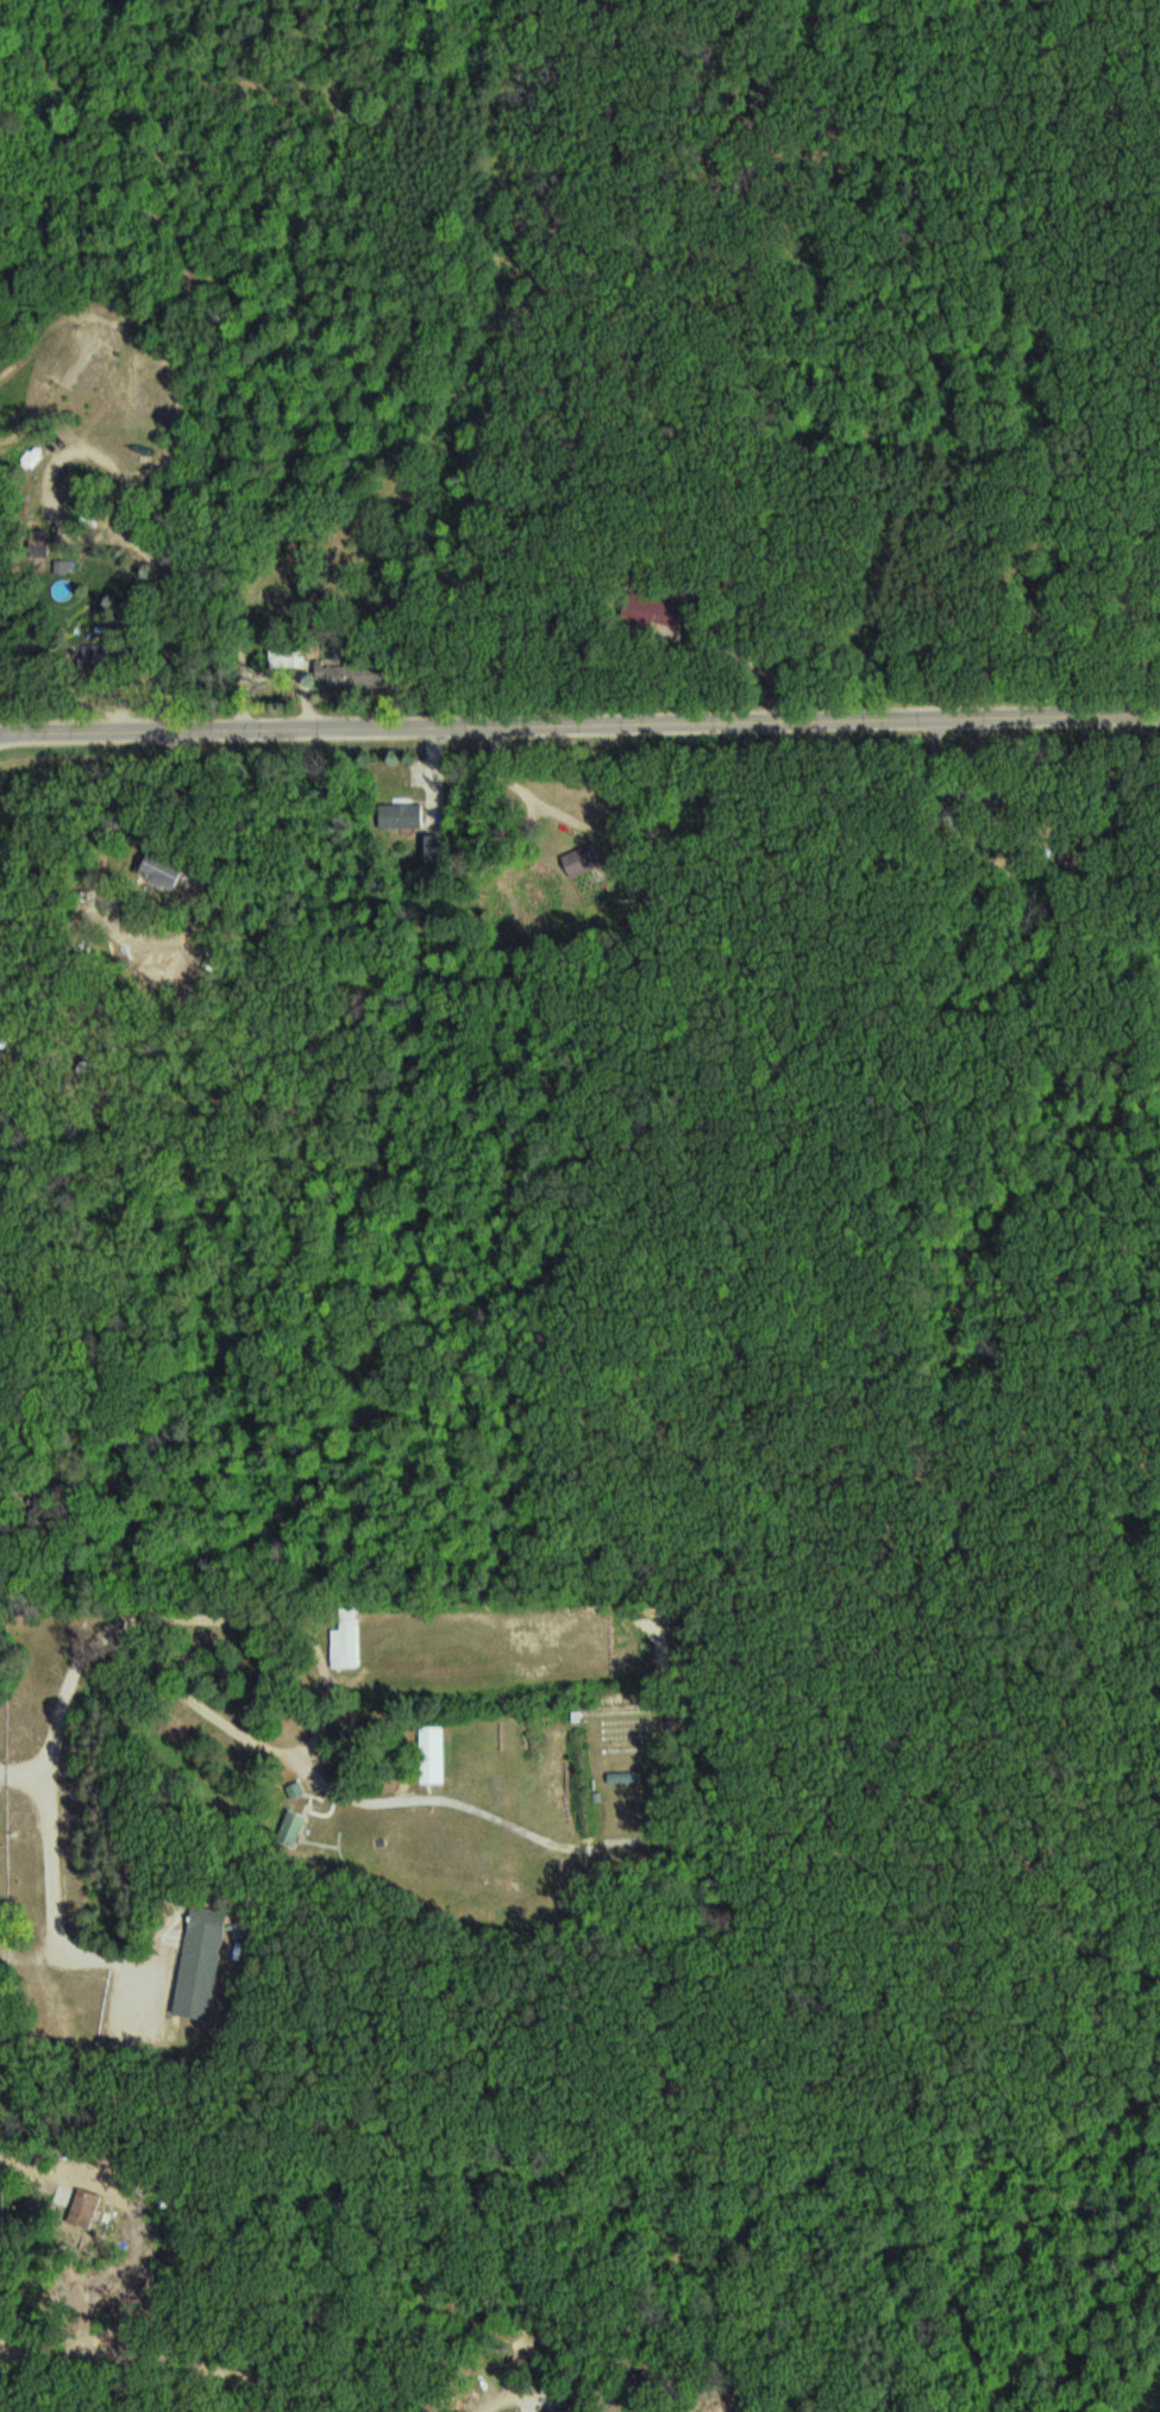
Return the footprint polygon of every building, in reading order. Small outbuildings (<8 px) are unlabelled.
[(307,668),(307,650),(275,650),(275,668),(307,668)] [(335,1630),(335,1647),(344,1647),(344,1668),(363,1668),(363,1616),(344,1616),(344,1630),(335,1630)] [(448,1727),(424,1727),(424,1784),(448,1784),(448,1727)] [(278,1841),(297,1849),(310,1818),(291,1810),(278,1841)] [(178,2015),(210,2021),(226,1923),(194,1917),(178,2015)]
